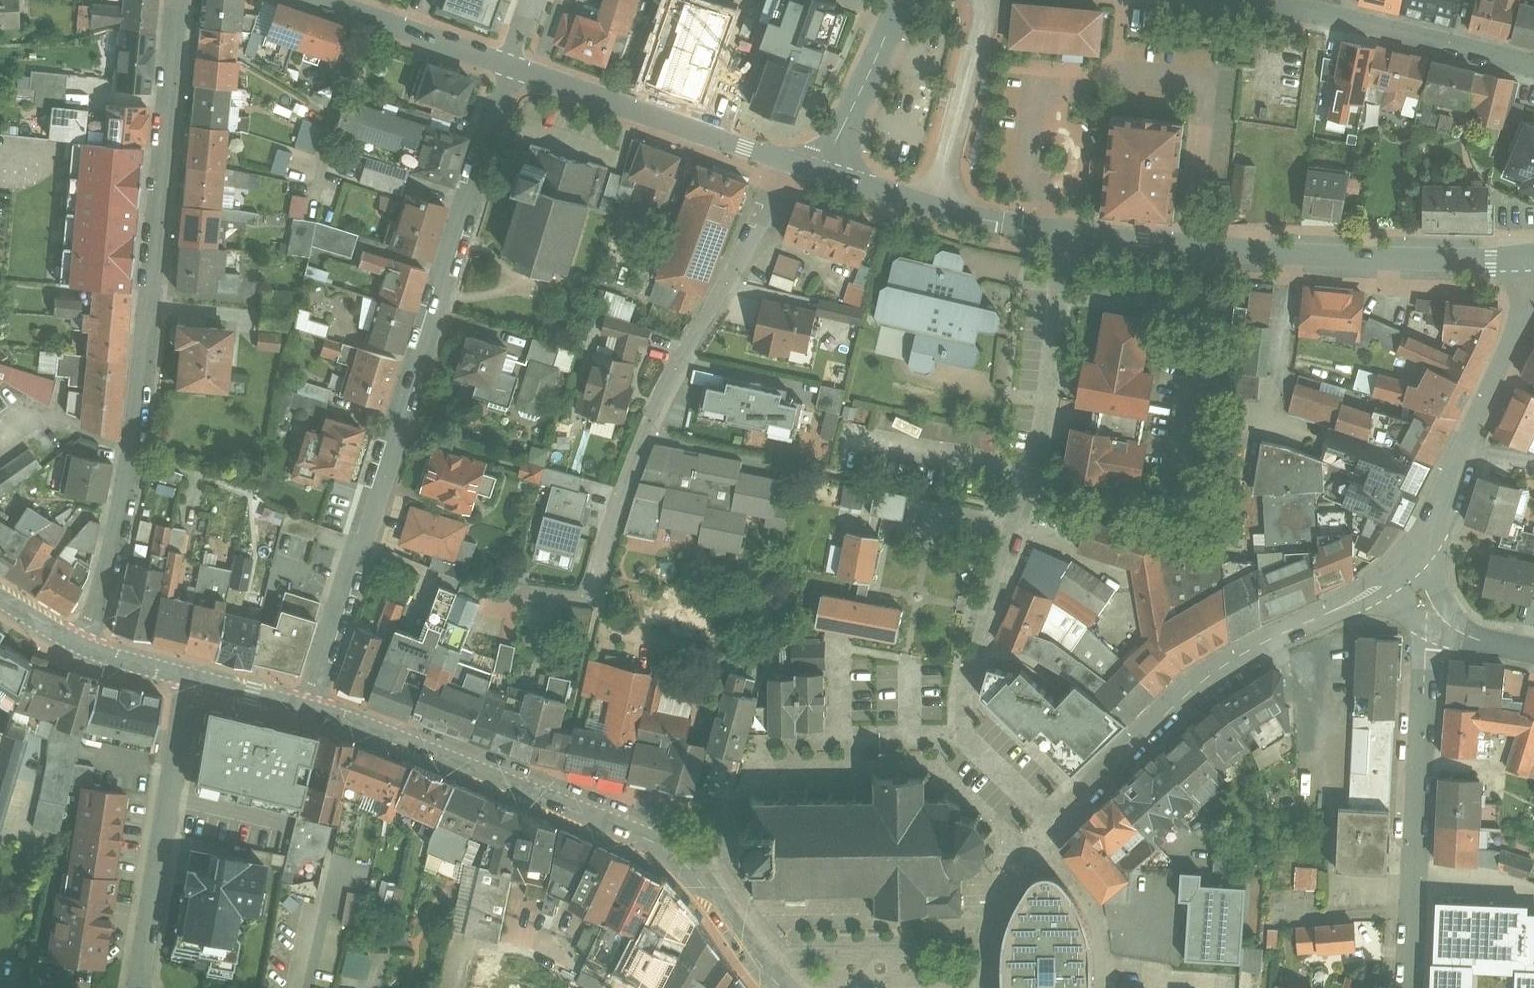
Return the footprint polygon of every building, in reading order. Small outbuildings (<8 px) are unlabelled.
[(5,20),(5,26),(21,25),(19,0),(0,0),(0,20),(5,20)] [(123,21),(122,31),(156,34),(160,0),(125,0),(123,21)] [(202,27),(240,30),(243,0),(204,0),(202,27)] [(434,10),(480,25),(481,20),(493,24),(501,0),(438,0),(434,10)] [(605,14),(595,11),(592,19),(582,16),(581,20),(569,16),(560,41),(572,45),(571,50),(589,56),(590,60),(602,64),(605,61),(608,62),(619,30),(629,33),(639,0),(609,0),(605,14)] [(671,5),(657,0),(647,29),(660,34),(671,5)] [(754,105),(785,116),(790,104),(800,108),(816,63),(822,65),(827,49),(822,47),(825,40),(831,42),(841,12),(836,10),(838,2),(833,0),(778,0),(763,45),(773,48),(754,105)] [(1362,4),(1402,14),(1405,0),(1363,0),(1362,4)] [(1406,14),(1452,26),(1458,0),(1409,0),(1406,14)] [(1471,30),(1511,40),(1519,4),(1520,4),(1521,0),(1479,0),(1471,30)] [(1520,4),(1520,7),(1522,8),(1514,40),(1533,45),(1533,0),(1521,0),(1520,4)] [(1105,11),(1018,3),(1014,44),(1063,49),(1068,50),(1067,54),(1084,56),(1084,51),(1089,51),(1101,52),(1105,11)] [(124,7),(94,5),(94,7),(93,26),(93,28),(123,21),(124,7)] [(311,16),(278,5),(268,36),(280,40),(295,45),(301,47),(311,16)] [(94,7),(81,6),(80,26),(93,26),(94,7)] [(345,27),(311,15),(311,16),(301,47),(311,50),(334,58),(345,27)] [(257,18),(247,16),(245,31),(253,32),(256,21),(257,18)] [(266,25),(256,21),(253,32),(250,41),(260,44),(266,25)] [(240,30),(202,27),(199,55),(237,60),(239,38),(240,30)] [(245,31),(240,30),(239,38),(244,44),(243,48),(247,49),(250,41),(253,32),(245,31)] [(156,34),(122,31),(117,88),(151,91),(156,34)] [(697,47),(661,34),(647,75),(696,92),(709,57),(695,52),(697,47)] [(1370,46),(1338,38),(1330,87),(1341,89),(1341,93),(1340,93),(1335,115),(1342,117),(1363,120),(1368,99),(1368,98),(1360,96),(1370,46)] [(295,45),(280,40),(272,61),(288,66),(290,61),(295,45)] [(1432,60),(1379,48),(1368,98),(1368,99),(1384,103),(1383,107),(1391,110),(1394,110),(1398,110),(1401,108),(1404,107),(1406,105),(1407,103),(1410,93),(1423,96),(1432,60)] [(311,50),(307,62),(330,70),(334,58),(311,50)] [(237,60),(199,55),(196,84),(235,89),(237,61),(237,60)] [(304,66),(290,61),(288,66),(285,74),(298,81),(304,66)] [(1479,72),(1435,61),(1427,94),(1441,97),(1471,105),(1479,72)] [(473,80),(430,64),(429,67),(424,65),(414,93),(419,94),(418,98),(460,113),(473,80)] [(69,74),(33,71),(32,89),(38,90),(67,92),(69,74)] [(1514,80),(1487,74),(1476,120),(1493,125),(1503,127),(1514,80)] [(235,89),(196,84),(192,124),(241,129),(249,130),(250,116),(240,116),(241,97),(234,96),(235,89)] [(334,90),(329,88),(318,94),(332,100),(334,90)] [(67,92),(38,90),(37,107),(62,109),(66,109),(67,92)] [(1427,94),(1425,93),(1421,110),(1437,114),(1441,97),(1427,94)] [(373,109),(346,100),(337,128),(335,136),(353,141),(350,150),(374,158),(403,167),(411,169),(413,170),(426,126),(373,109)] [(431,117),(376,100),(373,109),(426,126),(431,127),(434,118),(431,117)] [(150,107),(110,103),(109,120),(94,119),(92,142),(146,147),(150,107)] [(456,113),(434,107),(431,117),(434,118),(452,123),(456,113)] [(66,109),(62,109),(59,139),(74,141),(92,142),(94,119),(95,111),(66,109)] [(1143,118),(1115,116),(1111,156),(1110,156),(1110,157),(1106,156),(1106,155),(1105,155),(1103,172),(1104,173),(1104,172),(1108,173),(1108,175),(1109,175),(1104,213),(1137,217),(1137,218),(1146,219),(1146,217),(1176,221),(1187,123),(1158,120),(1158,119),(1143,117),(1143,118)] [(1363,120),(1342,117),(1339,137),(1359,138),(1363,120)] [(1501,173),(1533,189),(1533,124),(1520,118),(1501,173)] [(318,151),(327,126),(307,119),(298,144),(318,151)] [(241,129),(192,124),(190,164),(224,167),(227,145),(241,145),(241,129)] [(1503,127),(1493,125),(1490,138),(1499,140),(1503,127)] [(431,127),(426,126),(413,170),(412,171),(454,184),(468,139),(431,127)] [(647,142),(635,138),(625,175),(624,181),(637,186),(639,177),(634,175),(646,143),(646,144),(647,142)] [(92,142),(74,141),(61,284),(95,287),(132,290),(133,289),(131,289),(144,148),(146,148),(146,147),(92,142)] [(590,164),(552,152),(553,149),(534,143),(521,185),(527,187),(508,252),(521,256),(518,266),(552,277),(555,266),(569,270),(591,205),(598,207),(611,167),(591,161),(590,164)] [(646,144),(646,143),(634,175),(639,177),(653,182),(669,188),(670,188),(682,157),(646,144)] [(403,167),(374,158),(370,168),(408,180),(411,169),(403,167)] [(1257,164),(1239,163),(1235,194),(1253,196),(1257,164)] [(224,167),(190,164),(185,204),(220,208),(224,167)] [(700,164),(690,192),(691,193),(659,278),(663,279),(699,293),(707,296),(738,210),(739,211),(750,182),(700,164)] [(370,168),(366,167),(361,182),(403,195),(408,180),(370,168)] [(625,175),(614,171),(607,194),(618,198),(625,175)] [(1352,176),(1310,171),(1305,212),(1344,217),(1352,176)] [(669,188),(653,182),(646,201),(662,207),(669,188)] [(1490,188),(1426,187),(1426,226),(1490,228),(1490,188)] [(292,215),(307,217),(311,197),(296,194),(292,215)] [(447,206),(409,194),(392,247),(430,259),(447,206)] [(876,227),(803,203),(796,213),(787,239),(862,264),(876,227)] [(220,208),(185,204),(183,225),(181,241),(182,241),(182,244),(215,247),(218,220),(218,219),(220,208)] [(261,213),(220,208),(218,219),(259,225),(261,213)] [(360,234),(318,221),(317,227),(316,229),(313,245),(353,257),(360,234)] [(316,229),(295,225),(289,253),(310,256),(313,245),(316,229)] [(215,247),(182,244),(177,287),(239,293),(241,274),(225,272),(228,249),(215,247)] [(946,250),(939,254),(937,265),(903,257),(897,261),(891,284),(885,289),(878,315),(882,323),(920,331),(912,364),(916,370),(928,373),(935,370),(939,353),(946,354),(950,361),(971,366),(977,362),(980,350),(976,343),(979,329),(993,332),(999,328),(1002,316),(998,310),(981,306),(985,290),(981,284),(968,281),(963,273),(966,260),(963,254),(946,250)] [(427,270),(365,251),(360,265),(387,274),(379,299),(380,299),(414,310),(427,270)] [(784,257),(772,276),(789,286),(801,267),(784,257)] [(699,293),(663,279),(656,300),(674,306),(673,307),(692,314),(699,293)] [(871,288),(852,281),(845,301),(865,307),(871,288)] [(132,290),(95,287),(92,314),(82,313),(77,313),(76,318),(76,328),(82,329),(82,334),(90,335),(88,355),(126,359),(132,290)] [(1364,293),(1308,288),(1302,334),(1358,349),(1359,332),(1361,332),(1364,293)] [(292,294),(265,290),(264,303),(290,307),(292,294)] [(1275,292),(1254,290),(1249,324),(1271,326),(1275,292)] [(634,318),(638,301),(615,295),(611,312),(634,318)] [(84,299),(58,297),(56,316),(76,318),(77,313),(82,313),(84,299)] [(414,310),(380,299),(367,341),(401,352),(414,310)] [(818,313),(765,301),(757,338),(760,339),(758,349),(776,353),(779,343),(810,350),(818,313)] [(1478,304),(1449,302),(1446,337),(1449,339),(1443,350),(1449,353),(1455,340),(1488,356),(1492,348),(1496,340),(1500,326),(1501,322),(1502,317),(1503,310),(1495,308),(1491,307),(1487,306),(1478,304)] [(290,307),(264,303),(261,327),(288,330),(290,307)] [(866,310),(841,304),(838,318),(863,323),(866,310)] [(1249,307),(1236,306),(1234,330),(1247,331),(1249,307)] [(322,313),(311,310),(305,331),(327,338),(328,338),(331,327),(319,323),(322,313)] [(653,329),(608,313),(603,331),(649,344),(653,329)] [(1149,322),(1106,314),(1097,365),(1085,363),(1078,403),(1100,407),(1096,434),(1073,429),(1065,474),(1106,482),(1106,479),(1137,485),(1144,444),(1146,431),(1141,430),(1151,374),(1139,372),(1149,322)] [(207,319),(189,317),(188,325),(180,324),(179,327),(177,327),(173,330),(172,338),(175,342),(178,342),(178,345),(183,345),(179,385),(200,387),(199,393),(207,394),(208,388),(227,390),(231,340),(227,339),(228,329),(206,327),(207,319)] [(1372,317),(1358,349),(1371,353),(1375,342),(1373,341),(1382,321),(1372,317)] [(1402,330),(1382,321),(1373,341),(1375,342),(1398,352),(1406,334),(1402,332),(1402,330)] [(1265,327),(1248,325),(1242,373),(1259,374),(1265,327)] [(1443,350),(1406,334),(1398,352),(1437,369),(1449,353),(1443,350)] [(508,348),(472,336),(471,339),(466,339),(463,350),(467,354),(461,375),(482,381),(478,394),(512,405),(520,377),(502,371),(508,348)] [(328,338),(327,338),(322,354),(339,359),(339,358),(343,343),(328,338)] [(561,346),(535,338),(528,359),(535,361),(555,367),(561,346)] [(1488,356),(1455,340),(1449,353),(1437,369),(1473,386),(1488,356)] [(362,348),(343,343),(339,358),(356,363),(362,348)] [(615,356),(597,352),(588,392),(584,391),(584,393),(597,396),(593,414),(619,421),(620,421),(627,423),(635,390),(628,388),(635,362),(634,362),(637,351),(618,346),(615,356)] [(399,359),(362,348),(356,363),(346,396),(384,407),(399,359)] [(88,355),(60,352),(58,375),(71,376),(70,384),(87,386),(87,392),(70,390),(68,413),(84,419),(83,425),(118,438),(126,359),(88,355)] [(1531,359),(1525,375),(1533,378),(1533,353),(1531,359)] [(555,367),(535,361),(534,365),(532,366),(519,407),(521,408),(524,416),(538,420),(545,415),(546,416),(560,368),(555,367)] [(0,363),(0,377),(6,380),(51,407),(58,380),(0,363)] [(1473,386),(1437,369),(1428,387),(1439,390),(1433,403),(1458,416),(1473,386)] [(719,384),(721,375),(693,370),(691,383),(703,386),(704,382),(719,384)] [(1378,378),(1358,373),(1355,384),(1375,389),(1378,378)] [(1428,387),(1380,374),(1374,395),(1421,408),(1429,410),(1433,403),(1439,390),(1428,387)] [(786,387),(721,375),(719,384),(704,382),(703,386),(697,414),(794,433),(800,403),(783,400),(786,387)] [(331,389),(302,380),(299,393),(328,401),(331,389)] [(848,390),(824,384),(819,407),(830,410),(842,413),(848,390)] [(299,393),(294,391),(295,390),(284,387),(277,422),(285,423),(290,404),(306,409),(306,410),(324,415),(328,401),(299,393)] [(1496,434),(1528,448),(1529,444),(1533,447),(1533,394),(1519,387),(1496,434)] [(10,405),(0,392),(0,412),(10,405)] [(1343,406),(1296,392),(1290,414),(1333,427),(1333,426),(1337,427),(1343,406)] [(1375,415),(1343,405),(1343,406),(1337,427),(1368,438),(1375,415)] [(1417,421),(1376,410),(1375,415),(1368,438),(1379,442),(1380,440),(1400,448),(1399,449),(1434,462),(1457,418),(1429,410),(1421,408),(1417,421)] [(842,413),(830,410),(824,436),(835,439),(842,413)] [(364,429),(328,418),(323,434),(309,430),(295,476),(318,483),(322,469),(349,477),(364,429)] [(1337,427),(1333,426),(1333,427),(1322,459),(1325,460),(1341,465),(1352,469),(1390,483),(1392,479),(1412,486),(1422,486),(1434,462),(1399,449),(1400,448),(1380,440),(1379,442),(1368,438),(1337,427)] [(101,443),(83,436),(61,453),(68,455),(68,453),(97,458),(101,443)] [(1320,457),(1290,446),(1264,440),(1259,473),(1272,472),(1274,491),(1326,489),(1325,460),(1322,459),(1320,458),(1320,457)] [(745,461),(702,452),(701,456),(686,453),(687,450),(657,444),(637,494),(667,501),(662,525),(675,528),(673,537),(688,540),(690,530),(703,533),(701,544),(714,546),(713,555),(728,558),(730,549),(742,552),(750,513),(753,499),(765,502),(762,515),(769,516),(767,526),(787,530),(791,505),(780,503),(784,480),(742,471),(745,461)] [(442,446),(439,445),(434,461),(432,462),(430,464),(429,466),(428,468),(428,471),(428,474),(429,475),(424,491),(443,497),(442,502),(474,512),(481,490),(494,495),(500,476),(487,473),(491,462),(467,454),(442,446)] [(31,448),(4,467),(16,484),(17,485),(37,471),(44,466),(31,448)] [(97,458),(68,453),(68,455),(65,468),(70,469),(66,491),(52,488),(52,489),(106,499),(110,479),(109,479),(112,462),(113,462),(113,461),(97,458)] [(546,468),(524,461),(520,475),(526,477),(526,478),(541,483),(542,482),(546,468)] [(185,474),(162,465),(162,466),(161,466),(159,478),(181,484),(184,475),(185,474)] [(1352,469),(1341,465),(1337,476),(1348,481),(1352,469)] [(553,484),(581,491),(585,477),(546,466),(546,468),(542,482),(553,485),(553,484)] [(0,470),(0,495),(16,484),(4,467),(0,470)] [(37,471),(17,485),(23,494),(43,480),(37,471)] [(1522,488),(1483,476),(1469,522),(1505,533),(1508,534),(1512,521),(1522,488)] [(1421,495),(1388,483),(1383,495),(1379,494),(1377,499),(1367,495),(1371,486),(1355,480),(1346,502),(1347,504),(1356,508),(1401,525),(1405,527),(1421,495)] [(581,491),(553,484),(553,485),(537,545),(576,556),(585,525),(582,524),(591,494),(581,491)] [(909,497),(876,490),(872,513),(905,519),(909,497)] [(667,501),(637,494),(628,531),(659,538),(662,525),(667,501)] [(52,520),(29,506),(14,529),(29,538),(33,532),(52,520)] [(469,524),(415,507),(405,542),(437,552),(433,567),(467,581),(479,542),(465,538),(469,524)] [(1401,525),(1356,508),(1357,531),(1367,533),(1359,555),(1359,556),(1373,561),(1381,554),(1401,525)] [(7,575),(29,538),(14,529),(5,524),(10,516),(0,509),(0,571),(7,575)] [(1355,512),(1325,511),(1322,530),(1322,562),(1355,562),(1355,512)] [(287,514),(284,530),(317,537),(320,522),(287,514)] [(92,519),(69,545),(95,552),(102,522),(92,519)] [(1119,528),(1090,519),(1080,548),(1081,549),(1081,548),(1110,557),(1119,528)] [(52,520),(33,532),(54,545),(65,528),(52,520)] [(1512,521),(1508,534),(1505,533),(1501,544),(1533,552),(1533,532),(1525,530),(1526,524),(1512,521)] [(175,526),(159,523),(153,552),(169,555),(175,526)] [(169,555),(162,594),(173,596),(176,585),(178,585),(184,552),(183,552),(188,528),(175,526),(169,555)] [(1157,540),(1119,528),(1110,557),(1135,565),(1139,587),(1164,582),(1157,540)] [(54,545),(33,532),(29,538),(7,575),(37,594),(53,568),(43,562),(54,545)] [(881,538),(849,532),(840,577),(873,583),(881,538)] [(1224,558),(1157,540),(1164,582),(1171,619),(1227,588),(1224,558)] [(1036,550),(1020,585),(1053,598),(1039,632),(1081,659),(1110,681),(1114,677),(1106,669),(1120,655),(1090,628),(1102,611),(1059,582),(1073,562),(1036,550)] [(1315,550),(1261,574),(1263,621),(1318,597),(1315,550)] [(255,558),(238,554),(234,569),(228,597),(237,599),(240,587),(248,589),(255,558)] [(1510,557),(1509,559),(1493,556),(1485,591),(1533,601),(1533,596),(1533,563),(1510,557)] [(53,568),(37,594),(64,611),(70,610),(89,575),(91,568),(79,560),(75,567),(60,558),(53,568)] [(1261,564),(1224,558),(1227,588),(1232,637),(1263,621),(1261,574),(1261,564)] [(1116,591),(1073,562),(1059,582),(1102,611),(1116,591)] [(165,572),(130,563),(126,583),(115,632),(152,641),(165,572)] [(234,569),(202,563),(194,602),(185,649),(216,657),(225,612),(228,597),(234,569)] [(419,573),(399,565),(395,575),(400,577),(415,583),(419,573)] [(415,583),(400,577),(394,591),(411,597),(416,584),(415,583)] [(464,583),(448,577),(438,604),(454,610),(464,583)] [(1164,582),(1139,587),(1148,642),(1150,644),(1129,664),(1157,693),(1184,665),(1169,650),(1176,645),(1168,620),(1171,619),(1164,582)] [(486,592),(464,583),(454,610),(451,618),(473,626),(486,592)] [(1020,585),(997,640),(1030,653),(1039,632),(1053,598),(1020,585)] [(1227,588),(1171,619),(1168,620),(1176,645),(1169,650),(1184,665),(1232,637),(1227,588)] [(323,601),(288,590),(277,625),(273,628),(261,625),(252,665),(261,667),(261,668),(293,676),(300,673),(314,628),(323,601)] [(411,597),(394,591),(391,599),(408,605),(411,597)] [(173,596),(162,594),(153,641),(185,649),(194,602),(173,596)] [(903,610),(822,595),(817,625),(897,640),(903,610)] [(408,605),(391,599),(382,624),(383,625),(380,634),(392,639),(391,640),(394,641),(408,605)] [(454,610),(438,604),(426,638),(441,644),(451,618),(454,610)] [(596,610),(568,605),(563,627),(591,633),(596,610)] [(261,621),(225,612),(216,657),(252,665),(261,625),(261,621)] [(473,626),(451,618),(441,644),(439,650),(461,659),(465,647),(473,626)] [(380,634),(360,627),(339,685),(371,696),(391,640),(392,639),(380,634)] [(426,638),(401,629),(372,704),(412,718),(433,661),(435,662),(439,650),(441,644),(426,638)] [(1081,659),(1039,632),(1030,653),(1069,674),(1081,659)] [(1393,639),(1359,637),(1355,713),(1354,731),(1351,808),(1390,810),(1398,655),(1394,655),(1393,646),(1393,639)] [(1319,638),(1291,650),(1294,685),(1310,683),(1321,682),(1320,645),(1319,638)] [(0,696),(3,691),(18,700),(31,665),(32,657),(0,639),(0,696)] [(518,645),(503,642),(497,670),(512,673),(518,645)] [(826,642),(782,643),(783,667),(826,666),(826,642)] [(461,659),(439,650),(435,662),(436,662),(416,716),(472,736),(490,687),(492,683),(495,672),(471,662),(475,651),(465,647),(461,659)] [(1129,664),(1120,655),(1106,669),(1114,677),(1110,681),(1081,659),(1069,674),(1078,682),(1129,721),(1157,693),(1129,664)] [(1506,666),(1451,662),(1448,699),(1479,701),(1479,705),(1481,705),(1513,709),(1514,697),(1504,696),(1506,666)] [(653,676),(593,663),(590,677),(600,679),(589,730),(577,727),(569,766),(629,779),(637,741),(638,741),(653,676)] [(53,668),(42,665),(42,664),(40,665),(40,667),(31,665),(18,700),(10,724),(30,730),(51,736),(49,764),(43,798),(67,804),(68,804),(78,756),(86,728),(99,682),(90,680),(91,676),(90,675),(89,675),(81,673),(80,672),(79,673),(72,670),(71,669),(69,670),(68,672),(55,669),(54,668),(53,668)] [(1059,703),(1023,669),(1017,675),(991,667),(983,694),(1029,738),(1034,732),(1059,703)] [(1276,669),(1222,703),(1243,732),(1285,706),(1283,673),(1276,669)] [(757,679),(733,672),(723,706),(731,708),(729,715),(721,713),(711,746),(737,753),(745,755),(760,698),(752,696),(753,691),(754,691),(757,679)] [(826,672),(798,672),(798,677),(772,677),(772,705),(758,705),(752,731),(773,731),(773,732),(801,732),(801,716),(827,716),(827,706),(828,706),(828,693),(827,693),(826,672)] [(574,679),(552,675),(547,696),(569,701),(570,697),(571,697),(572,696),(573,695),(575,686),(575,685),(573,684),(574,679)] [(669,679),(653,675),(646,708),(647,709),(662,712),(669,679)] [(164,697),(99,682),(86,728),(153,742),(164,697)] [(1129,721),(1078,682),(1059,703),(1034,732),(1076,773),(1129,721)] [(547,696),(511,685),(510,692),(511,694),(496,744),(533,758),(547,696)] [(511,694),(490,687),(472,736),(496,744),(511,694)] [(1351,697),(1348,697),(1348,695),(1335,697),(1344,733),(1354,731),(1355,713),(1351,697)] [(569,701),(547,696),(533,758),(563,765),(571,727),(563,725),(569,701)] [(1243,732),(1222,703),(1192,727),(1222,769),(1253,746),(1243,732)] [(1513,709),(1481,705),(1480,709),(1481,709),(1480,728),(1512,732),(1515,710),(1513,709)] [(1480,709),(1447,707),(1444,754),(1478,757),(1478,756),(1490,757),(1491,738),(1479,738),(1480,728),(1481,709),(1480,709)] [(301,805),(318,735),(207,709),(196,780),(301,805)] [(662,712),(647,709),(631,779),(697,792),(716,723),(662,712)] [(1522,714),(1523,711),(1515,710),(1512,732),(1520,733),(1510,768),(1530,774),(1533,762),(1533,717),(1527,715),(1522,714)] [(13,789),(30,730),(10,724),(7,735),(0,757),(0,785),(13,789)] [(1192,727),(1161,755),(1203,805),(1227,783),(1222,769),(1192,727)] [(301,805),(286,869),(297,871),(301,869),(303,860),(310,856),(320,859),(327,854),(335,819),(343,821),(348,798),(346,797),(359,743),(340,739),(340,738),(339,737),(338,740),(318,735),(301,805)] [(1309,738),(1299,738),(1299,749),(1310,748),(1309,738)] [(403,759),(359,742),(359,743),(346,797),(348,798),(364,804),(383,812),(403,759)] [(737,753),(711,746),(708,762),(733,769),(737,753)] [(1203,805),(1161,755),(1138,776),(1137,774),(1124,785),(1126,787),(1116,796),(1160,844),(1203,805)] [(404,772),(400,770),(404,759),(403,759),(383,812),(396,816),(418,764),(416,764),(407,763),(404,772)] [(448,778),(429,769),(418,764),(396,816),(396,817),(401,806),(430,818),(425,829),(435,834),(440,823),(441,824),(459,783),(448,778)] [(931,771),(925,777),(882,778),(876,772),(873,774),(874,775),(874,799),(860,799),(860,793),(857,793),(857,799),(835,799),(835,793),(832,793),(832,799),(811,800),(811,789),(807,789),(807,790),(786,790),(783,790),(783,800),(761,800),(755,795),(752,797),(758,802),(759,822),(755,822),(752,821),(751,828),(748,828),(748,831),(742,831),(742,834),(748,834),(749,856),(743,856),(743,859),(749,859),(749,862),(752,862),(752,868),(755,868),(755,866),(759,866),(759,887),(754,893),(756,895),(761,890),(784,889),(784,900),(787,900),(787,899),(809,898),(809,899),(812,899),(812,889),(833,888),(833,895),(837,895),(837,888),(858,888),(858,895),(861,895),(861,888),(881,888),(881,907),(875,912),(877,915),(883,909),(927,908),(933,914),(935,912),(949,911),(949,915),(952,915),(952,911),(962,912),(965,914),(967,912),(964,909),(963,882),(962,882),(962,880),(964,878),(964,870),(977,866),(982,872),(984,870),(980,864),(988,852),(995,854),(996,851),(989,849),(988,835),(996,832),(995,829),(987,832),(980,821),(984,814),(982,813),(977,819),(963,815),(963,805),(953,800),(952,798),(950,798),(950,791),(947,791),(947,798),(928,798),(928,779),(933,774),(931,771)] [(1482,780),(1443,777),(1441,823),(1478,826),(1481,781),(1482,780)] [(459,783),(441,824),(440,823),(435,834),(433,844),(432,848),(465,861),(472,844),(471,843),(476,830),(490,796),(459,783)] [(0,785),(0,827),(2,828),(13,789),(0,785)] [(73,872),(113,878),(119,840),(124,837),(120,832),(126,793),(86,787),(73,872)] [(527,813),(490,796),(476,830),(495,837),(521,848),(527,813)] [(1160,844),(1116,796),(1085,824),(1085,825),(1084,826),(1104,849),(1107,846),(1126,869),(1134,868),(1160,845),(1160,844)] [(67,804),(43,798),(35,826),(61,832),(67,804)] [(343,821),(336,853),(352,857),(364,804),(348,798),(343,821)] [(1351,808),(1341,808),(1339,869),(1387,871),(1390,810),(1351,808)] [(561,828),(528,814),(521,848),(514,879),(530,883),(528,895),(548,899),(561,828)] [(1441,823),(1439,861),(1454,862),(1490,866),(1510,873),(1529,879),(1533,864),(1533,861),(1503,850),(1501,850),(1501,842),(1503,842),(1504,829),(1503,829),(1503,828),(1478,826),(1441,823)] [(1107,846),(1104,849),(1084,826),(1073,838),(1069,850),(1067,852),(1105,899),(1131,900),(1132,896),(1134,868),(1126,869),(1107,846)] [(435,834),(425,829),(421,841),(433,844),(435,834)] [(564,830),(552,890),(551,889),(551,890),(562,895),(571,898),(596,844),(594,843),(594,844),(566,831),(566,830),(564,830)] [(495,837),(491,849),(489,848),(484,866),(468,932),(502,940),(514,879),(521,848),(495,837)] [(600,846),(572,904),(608,920),(608,919),(635,861),(600,846)] [(216,873),(189,868),(185,891),(180,894),(184,899),(180,921),(175,925),(178,929),(173,959),(235,970),(246,910),(266,913),(275,864),(220,854),(193,849),(193,850),(220,855),(216,873)] [(1230,850),(1218,850),(1215,874),(1228,874),(1230,850)] [(637,863),(609,920),(631,931),(640,935),(666,881),(637,863)] [(1320,868),(1298,867),(1296,888),(1319,890),(1320,868)] [(1183,899),(1193,899),(1190,957),(1243,959),(1243,947),(1247,888),(1204,886),(1204,872),(1185,871),(1183,899)] [(61,893),(51,957),(104,965),(110,926),(114,922),(111,918),(117,878),(113,878),(73,872),(69,894),(61,893)] [(1038,877),(1035,879),(1033,881),(1030,884),(1020,901),(1013,914),(1011,919),(1008,927),(1006,935),(1004,946),(1003,954),(1003,962),(1003,987),(1093,987),(1094,979),(1094,956),(1093,946),(1092,941),(1090,932),(1088,926),(1085,916),(1082,909),(1079,903),(1074,894),(1069,888),(1065,883),(1063,880),(1060,878),(1056,876),(1052,875),(1047,874),(1043,875),(1038,877)] [(562,895),(551,890),(548,899),(540,925),(552,929),(562,895)] [(343,924),(370,926),(373,894),(345,892),(343,924)] [(1437,903),(1434,987),(1533,987),(1533,917),(1526,917),(1526,906),(1437,903)] [(608,920),(585,969),(608,980),(631,931),(609,920),(608,919),(608,920)] [(665,987),(729,987),(738,977),(702,923),(701,923),(700,923),(699,923),(665,987)] [(1356,923),(1298,928),(1300,952),(1358,948),(1356,923)] [(1264,928),(1263,945),(1276,945),(1276,928),(1264,928)] [(412,930),(380,929),(380,943),(412,944),(412,930)] [(1264,948),(1243,947),(1243,959),(1243,970),(1263,971),(1264,948)] [(372,980),(376,954),(349,950),(345,975),(372,980)] [(366,981),(343,976),(341,985),(356,987),(365,987),(366,981)] [(729,987),(745,987),(738,977),(729,987)]
